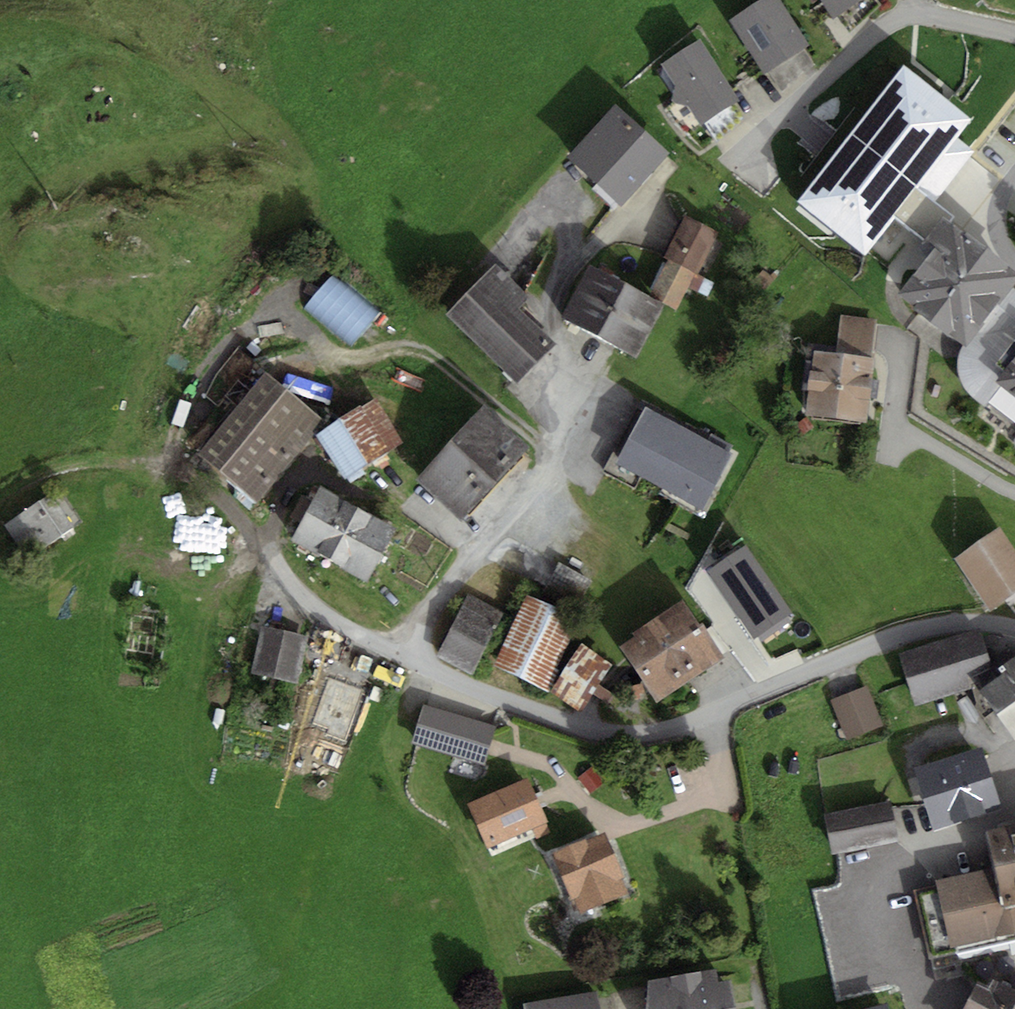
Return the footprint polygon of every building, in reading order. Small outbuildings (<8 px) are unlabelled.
[(730,26),(765,79),(808,51),(775,0),(771,0),(730,26)] [(830,23),(865,0),(815,0),(830,23)] [(696,51),(661,72),(675,94),(672,108),(690,111),(700,127),(731,108),(696,51)] [(959,152),(977,127),(902,73),(849,145),(879,167),(880,165),(929,200),(962,154),(959,152)] [(660,163),(603,117),(562,168),(619,214),(660,163)] [(715,234),(686,219),(668,255),(672,257),(694,268),(697,270),(715,234)] [(1014,287),(946,234),(890,306),(958,358),(1014,287)] [(675,305),(694,268),(672,257),(654,294),(675,305)] [(660,304),(591,267),(566,314),(635,351),(660,304)] [(524,298),(494,269),(453,313),(517,374),(548,342),(513,309),(524,298)] [(877,328),(839,322),(833,360),(817,358),(808,421),(862,429),(877,328)] [(987,395),(1014,416),(1014,359),(987,395)] [(265,377),(204,452),(257,494),(317,419),(265,377)] [(378,406),(317,443),(343,486),(404,450),(378,406)] [(484,410),(423,478),(462,513),(523,445),(484,410)] [(727,455),(650,411),(622,459),(700,503),(727,455)] [(389,529),(321,492),(296,538),(364,575),(389,529)] [(54,500),(7,531),(30,564),(77,533),(54,500)] [(960,559),(991,603),(1014,587),(1014,555),(999,532),(960,559)] [(789,612),(746,549),(712,571),(755,635),(789,612)] [(604,577),(572,558),(555,587),(586,606),(604,577)] [(499,614),(469,599),(441,654),(471,670),(499,614)] [(580,627),(527,603),(495,675),(548,698),(580,627)] [(684,608),(626,646),(658,694),(716,656),(684,608)] [(311,643),(263,631),(252,675),(301,687),(311,643)] [(981,682),(1014,728),(1014,657),(1004,665),(992,646),(984,649),(977,632),(902,654),(917,702),(981,682)] [(613,676),(582,653),(549,699),(580,721),(613,676)] [(880,724),(866,690),(835,702),(849,737),(880,724)] [(491,727),(425,707),(416,738),(481,759),(491,727)] [(979,763),(914,784),(932,839),(998,817),(979,763)] [(528,785),(474,806),(492,851),(545,830),(528,785)] [(889,808),(827,821),(835,860),(897,847),(889,808)] [(930,887),(948,964),(1014,949),(1014,834),(980,842),(987,874),(930,887)] [(603,837),(560,855),(582,907),(625,889),(603,837)] [(644,996),(647,1008),(732,1008),(726,979),(644,996)] [(977,986),(966,1008),(1014,1008),(1014,1005),(977,986)] [(533,1008),(602,1008),(600,998),(533,1008)]
